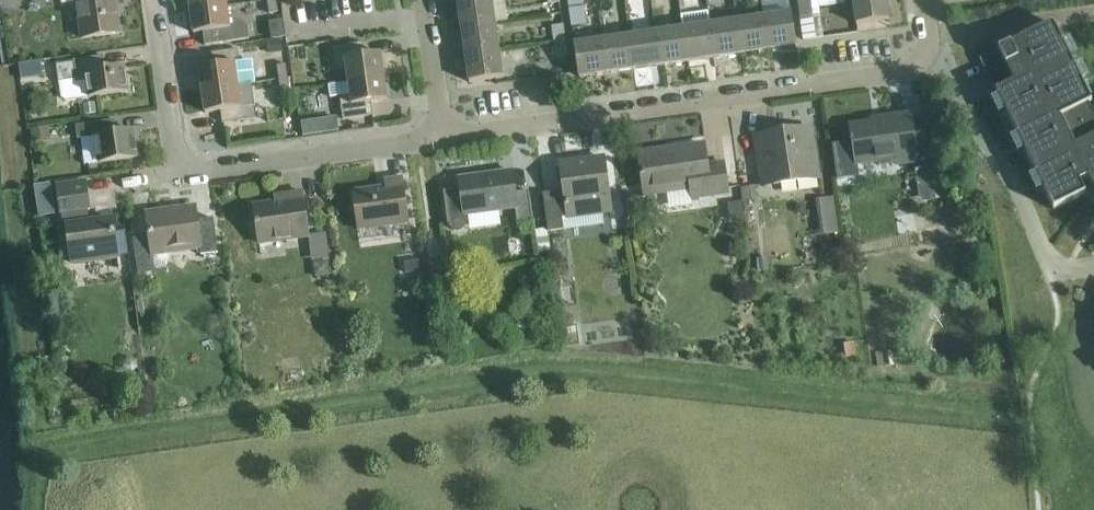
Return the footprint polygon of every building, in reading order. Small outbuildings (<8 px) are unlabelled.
[(120,34),(115,0),(61,0),(62,5),(77,3),(82,39),(120,34)] [(227,6),(226,0),(188,0),(190,11),(227,6)] [(268,13),(278,11),(276,0),(267,0),(268,13)] [(457,1),(461,28),(494,23),(491,0),(466,0),(457,1)] [(500,11),(511,10),(510,0),(500,0),(500,11)] [(791,14),(789,0),(774,0),(761,2),(763,18),(768,51),(796,47),(791,14)] [(856,25),(889,20),(886,0),(853,0),(856,25)] [(811,15),(810,2),(798,4),(799,17),(811,15)] [(247,26),(228,17),(227,6),(190,11),(194,34),(203,33),(205,46),(249,40),(247,26)] [(714,58),(710,25),(708,13),(681,17),(683,29),(688,62),(714,58)] [(763,18),(736,21),(741,55),(768,51),(763,18)] [(741,55),(736,21),(710,25),(714,58),(741,55)] [(822,21),(800,24),(803,41),(824,38),(822,21)] [(498,50),(494,23),(461,28),(465,55),(498,50)] [(1093,189),(1093,113),(1090,105),(1092,103),(1053,24),(980,60),(1054,211),(1086,195),(1080,183),(1089,179),(1093,189)] [(554,42),(565,41),(562,25),(551,26),(554,42)] [(683,29),(656,33),(661,66),(688,62),(683,29)] [(661,66),(656,33),(629,37),(634,70),(661,66)] [(629,37),(602,41),(607,74),(634,70),(629,37)] [(567,56),(565,41),(554,42),(556,58),(567,56)] [(607,74),(602,41),(575,45),(579,78),(607,74)] [(348,82),(384,78),(380,54),(365,56),(363,43),(332,47),(336,71),(346,69),(348,82)] [(214,66),(198,68),(202,91),(238,86),(252,84),(248,61),(240,62),(238,50),(212,53),(214,66)] [(498,50),(465,55),(469,83),(502,78),(498,50)] [(44,53),(22,57),(25,74),(47,71),(44,53)] [(58,83),(59,83),(61,98),(66,101),(89,98),(128,93),(124,67),(105,69),(103,56),(73,61),(73,63),(56,65),(58,83)] [(279,79),(288,78),(286,64),(277,65),(279,79)] [(290,91),(288,78),(279,79),(281,93),(290,91)] [(384,78),(348,82),(329,85),(331,98),(339,97),(343,120),(373,116),(371,103),(387,101),(384,78)] [(238,86),(202,91),(205,114),(220,111),(222,124),(257,119),(255,107),(252,84),(238,86)] [(94,104),(84,105),(86,116),(96,114),(94,104)] [(853,143),(832,146),(837,180),(858,177),(856,164),(888,159),(889,165),(917,161),(934,159),(930,133),(914,135),(911,115),(882,120),(883,122),(851,127),(853,143)] [(81,140),(84,165),(99,163),(137,158),(133,132),(117,134),(115,121),(76,126),(78,140),(81,140)] [(320,121),(302,124),(304,139),(322,136),(320,121)] [(48,129),(31,131),(32,144),(50,141),(48,129)] [(763,187),(818,179),(811,130),(756,138),(763,187)] [(691,199),(728,194),(724,164),(708,166),(705,147),(686,149),(686,148),(638,154),(644,196),(690,190),(691,199)] [(604,159),(560,165),(564,191),(543,194),(549,233),(564,230),(563,219),(611,212),(604,159)] [(931,171),(915,173),(917,188),(933,185),(931,171)] [(465,221),(464,215),(514,209),(516,224),(533,222),(529,191),(515,193),(512,172),(481,176),(481,177),(460,180),(461,190),(444,193),(448,226),(450,229),(454,232),(458,233),(462,230),(464,226),(465,221)] [(358,230),(408,223),(402,179),(385,181),(386,189),(353,193),(358,230)] [(72,264),(118,257),(113,220),(90,223),(88,209),(89,209),(86,183),(57,187),(61,213),(65,212),(67,226),(67,227),(72,264)] [(756,188),(741,190),(743,204),(757,202),(756,188)] [(839,190),(820,194),(828,232),(847,228),(839,190)] [(309,237),(302,193),(287,195),(288,202),(254,207),(259,244),(309,237)] [(150,237),(134,239),(139,276),(155,274),(152,255),(200,249),(201,256),(218,254),(213,219),(197,221),(195,208),(147,215),(150,237)] [(547,231),(535,233),(538,255),(550,253),(547,231)] [(761,261),(756,262),(758,273),(769,271),(768,264),(768,260),(761,261)] [(329,261),(314,263),(316,279),(331,276),(329,261)] [(419,263),(404,265),(406,276),(421,273),(419,263)] [(528,333),(525,337),(526,342),(531,345),(536,344),(539,340),(538,335),(533,332),(528,333)] [(853,344),(844,346),(846,358),(855,357),(853,344)] [(892,352),(883,353),(885,366),(893,366),(892,352)]
